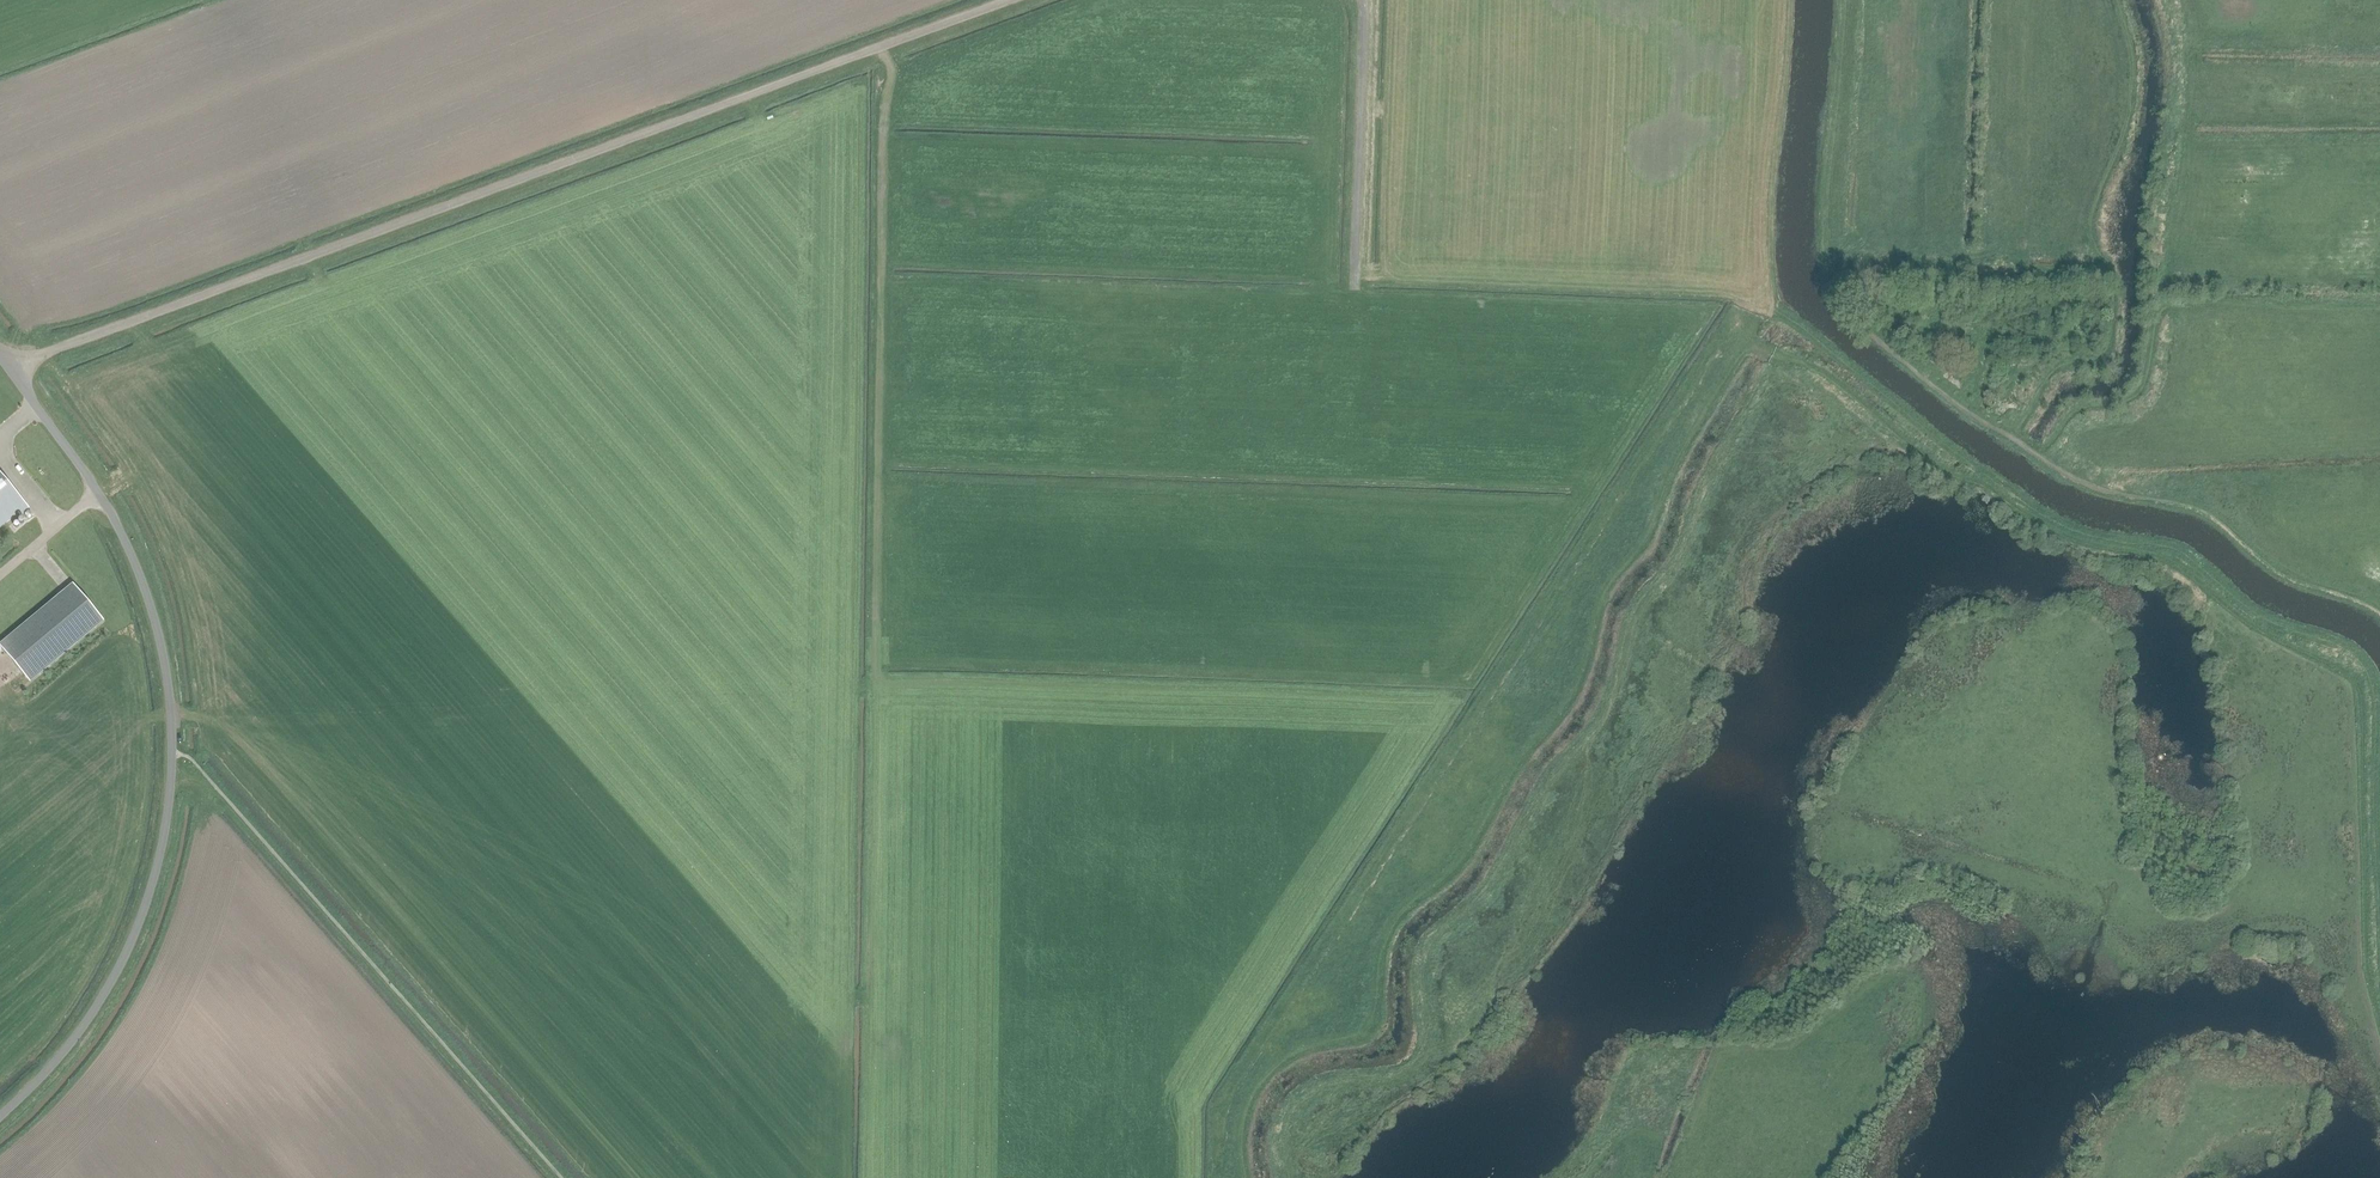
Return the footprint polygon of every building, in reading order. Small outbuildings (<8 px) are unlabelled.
[(28,507),(0,474),(0,530),(28,507)] [(73,585),(0,647),(31,683),(104,621),(73,585)]
